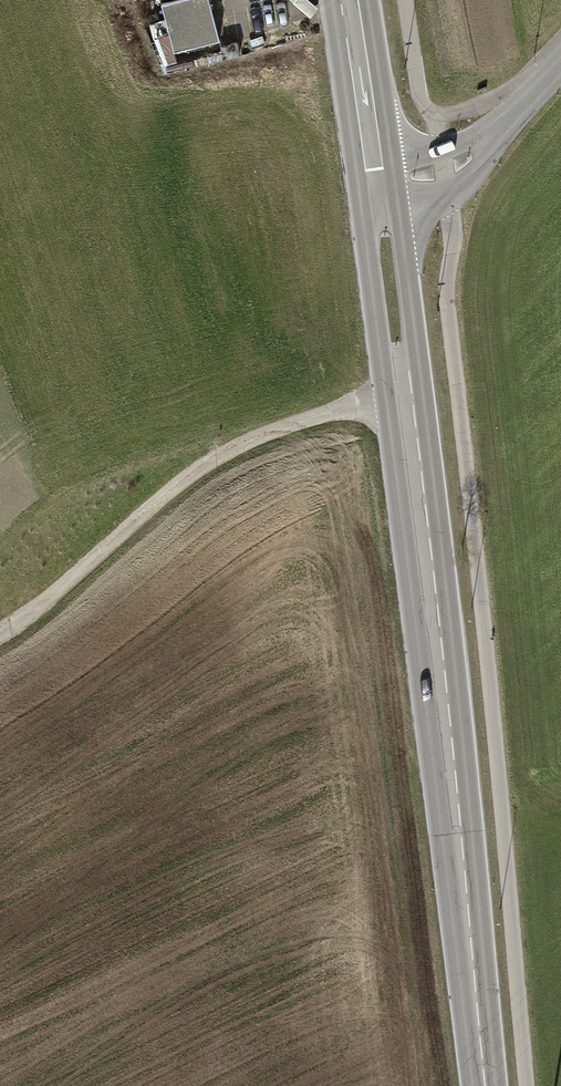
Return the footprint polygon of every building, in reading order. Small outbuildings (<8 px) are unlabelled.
[(180,48),(225,35),(215,0),(166,0),(180,48)]
